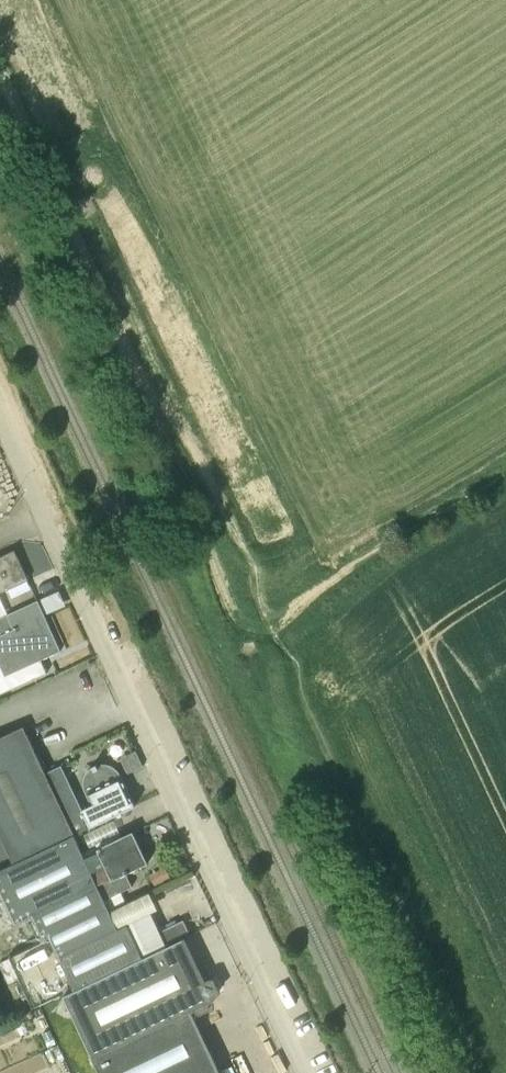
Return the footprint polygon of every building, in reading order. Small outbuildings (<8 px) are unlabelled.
[(29,580),(15,550),(0,557),(0,593),(29,580)] [(63,587),(43,595),(49,610),(69,601),(63,587)] [(61,650),(39,600),(7,614),(14,629),(0,635),(0,694),(47,673),(42,659),(61,650)] [(0,737),(0,834),(14,863),(73,834),(86,828),(79,811),(67,786),(71,784),(62,766),(47,773),(24,726),(0,737)] [(122,761),(127,772),(141,766),(135,754),(122,761)] [(136,805),(133,800),(121,774),(117,770),(113,766),(107,764),(101,764),(96,765),(91,769),(87,773),(85,779),(85,785),(86,791),(92,804),(84,808),(79,811),(86,828),(136,805)] [(99,849),(84,856),(104,899),(132,886),(127,873),(149,863),(133,831),(98,848),(99,849)] [(41,928),(104,899),(84,856),(73,834),(14,863),(0,869),(0,891),(15,923),(34,914),(41,928)] [(150,875),(156,885),(171,877),(166,869),(165,866),(150,875)] [(65,994),(144,957),(128,924),(119,928),(104,899),(41,928),(46,938),(39,941),(10,956),(33,1008),(57,998),(65,994)] [(191,1010),(196,1008),(198,1010),(200,1013),(209,1008),(209,1005),(208,1002),(214,999),(213,996),(217,994),(219,992),(213,979),(210,979),(207,974),(203,976),(184,938),(144,957),(65,994),(102,1072),(220,1072),(191,1010)] [(51,1029),(43,1033),(47,1041),(54,1037),(51,1029)]
